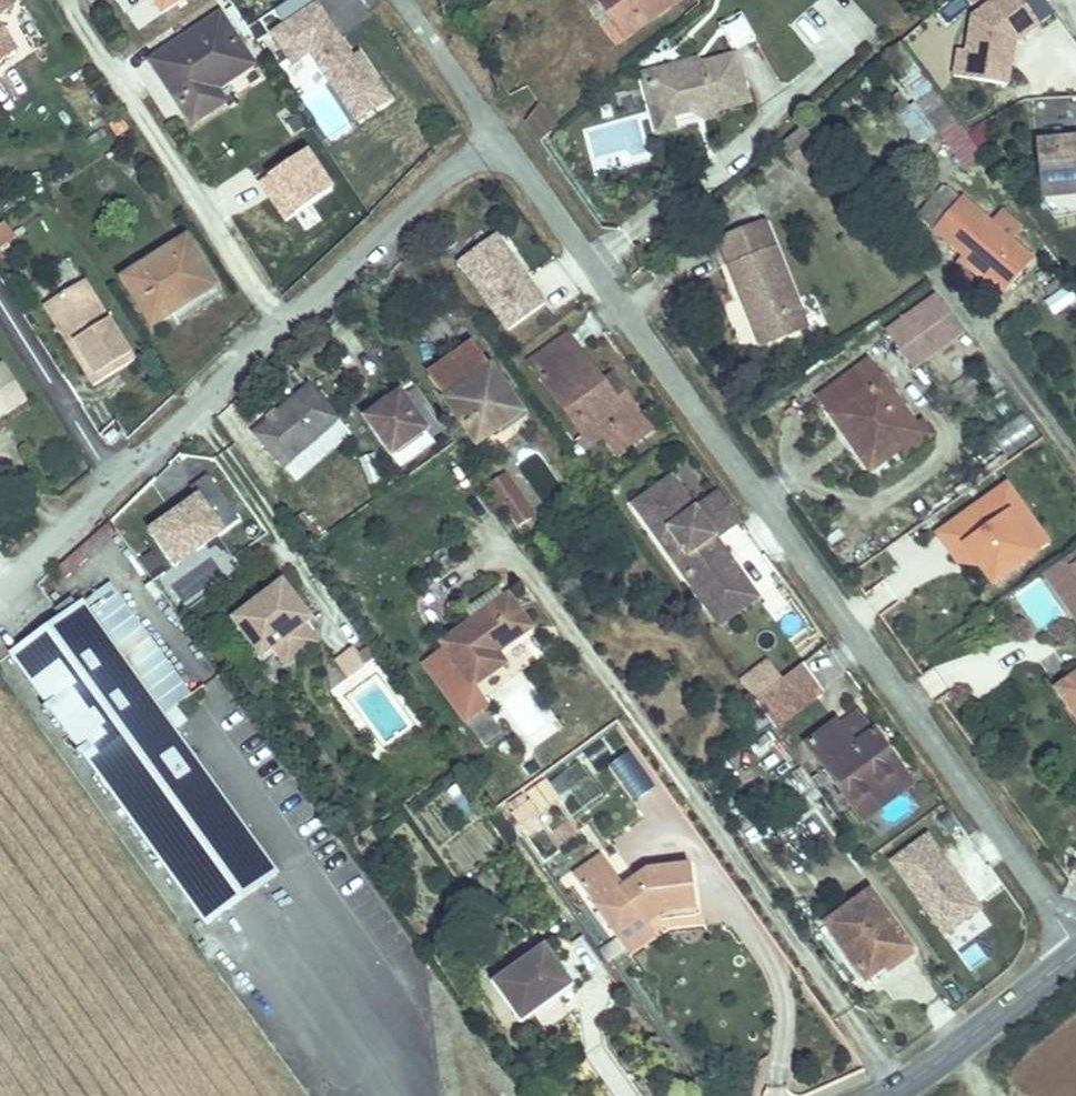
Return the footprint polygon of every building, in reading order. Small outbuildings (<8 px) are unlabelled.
[(269,35),(291,67),(309,55),(355,125),(390,102),(360,56),(354,60),(314,0),(292,0),(273,13),(282,27),(269,35)] [(626,29),(661,0),(602,0),(626,29)] [(954,74),(1009,83),(1015,40),(1053,15),(1043,0),(993,0),(971,15),(966,51),(957,49),(954,74)] [(731,52),(755,40),(741,13),(717,25),(731,52)] [(809,42),(817,28),(797,15),(788,30),(809,42)] [(189,130),(213,113),(203,98),(215,90),(249,67),(218,21),(149,67),(189,130)] [(23,61),(0,26),(0,76),(23,61)] [(896,120),(915,150),(929,142),(953,180),(982,162),(905,40),(880,55),(914,109),(896,120)] [(632,73),(640,114),(653,116),(673,112),(678,107),(696,103),(698,115),(730,109),(721,64),(685,71),(683,63),(632,73)] [(203,98),(213,113),(224,106),(215,90),(203,98)] [(653,116),(640,114),(643,133),(700,122),(698,115),(696,103),(678,107),(673,112),(653,116)] [(1037,140),(1043,185),(1075,181),(1075,136),(1037,140)] [(960,194),(932,226),(1003,289),(1031,256),(960,194)] [(0,223),(0,251),(16,240),(3,221),(0,223)] [(710,248),(732,302),(751,350),(798,332),(788,306),(758,229),(710,248)] [(502,237),(462,266),(507,329),(547,300),(502,237)] [(153,328),(170,318),(168,313),(178,307),(190,311),(218,293),(187,245),(125,284),(153,328)] [(1075,301),(1075,300),(1067,286),(1043,302),(1053,316),(1075,301)] [(136,370),(87,289),(46,314),(94,394),(136,370)] [(924,310),(889,334),(903,352),(938,328),(924,310)] [(583,439),(595,429),(630,403),(611,380),(602,386),(559,330),(522,359),(583,439)] [(471,346),(426,381),(475,447),(511,419),(499,403),(508,395),(471,346)] [(816,400),(841,438),(851,431),(877,470),(896,456),(891,448),(915,431),(868,364),(816,400)] [(5,368),(0,371),(0,425),(28,408),(5,368)] [(443,432),(412,391),(401,400),(397,395),(359,422),(389,461),(423,436),(428,444),(443,432)] [(308,392),(253,434),(280,468),(334,424),(308,392)] [(630,403),(595,429),(610,448),(644,422),(630,403)] [(993,428),(1004,453),(1036,439),(1025,414),(993,428)] [(851,431),(841,438),(868,476),(877,470),(851,431)] [(675,500),(686,492),(667,466),(628,494),(701,596),(740,568),(718,537),(707,545),(700,535),(695,538),(692,533),(696,530),(685,515),(681,518),(677,513),(682,510),(675,500)] [(513,530),(536,517),(508,471),(486,485),(513,530)] [(196,497),(147,532),(172,567),(238,521),(206,475),(189,487),(196,497)] [(934,524),(976,596),(1051,552),(1009,480),(934,524)] [(739,512),(718,483),(693,501),(714,530),(739,512)] [(714,530),(693,501),(686,492),(675,500),(682,510),(677,513),(681,518),(685,515),(696,530),(692,533),(695,538),(700,535),(707,545),(718,537),(714,530)] [(227,549),(175,585),(189,605),(241,570),(227,549)] [(754,587),(740,568),(701,596),(715,615),(754,587)] [(278,582),(226,622),(252,660),(270,651),(285,668),(318,645),(303,628),(308,620),(289,598),(278,582)] [(504,602),(421,665),(463,724),(491,709),(476,686),(501,670),(493,659),(527,634),(504,602)] [(58,629),(9,665),(207,936),(278,884),(79,614),(72,619),(67,612),(53,623),(58,629)] [(331,660),(342,679),(363,668),(352,649),(331,660)] [(793,649),(742,687),(753,702),(806,666),(793,649)] [(806,666),(753,702),(771,726),(824,690),(806,666)] [(1054,688),(1065,703),(1075,695),(1075,672),(1054,688)] [(1065,703),(1075,717),(1075,695),(1065,703)] [(803,743),(849,805),(877,783),(882,789),(905,772),(858,710),(836,726),(833,722),(803,743)] [(608,770),(634,804),(655,787),(630,754),(608,770)] [(579,760),(507,809),(520,829),(570,796),(579,810),(602,795),(579,760)] [(877,783),(849,805),(864,825),(916,787),(905,772),(882,789),(877,783)] [(651,829),(636,839),(655,865),(674,851),(688,869),(711,853),(666,792),(638,812),(651,829)] [(927,838),(891,863),(944,937),(979,912),(927,838)] [(607,866),(577,888),(627,955),(666,925),(694,921),(691,876),(647,879),(626,895),(607,866)] [(872,896),(827,928),(866,983),(887,969),(883,963),(907,945),(872,896)] [(541,953),(490,992),(518,1028),(563,995),(549,974),(554,970),(541,953)]
